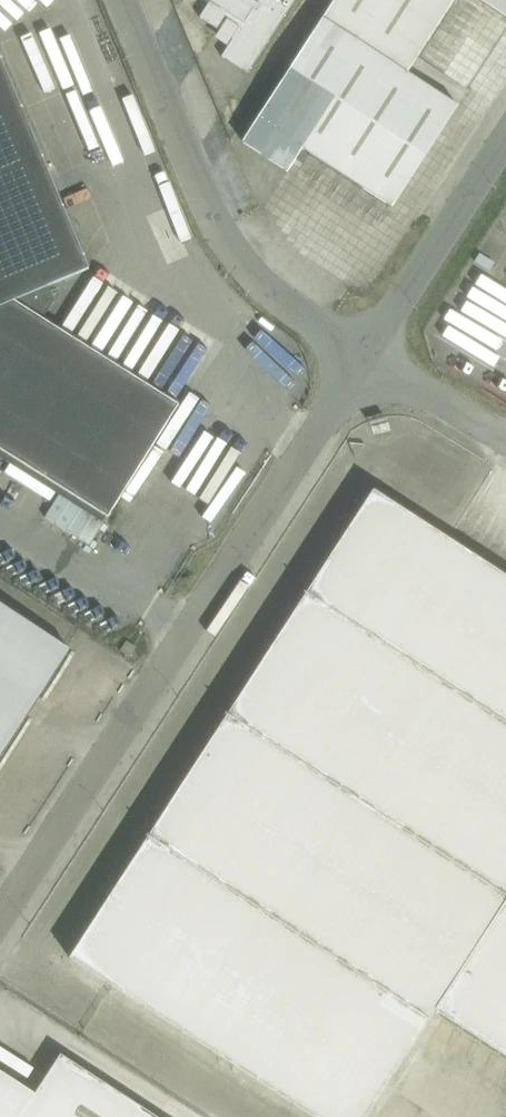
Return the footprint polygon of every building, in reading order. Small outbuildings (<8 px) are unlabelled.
[(211,1),(200,17),(233,39),(222,56),(248,73),(295,0),(209,0),(211,1)] [(455,0),(335,0),(243,141),(288,171),(303,148),(392,207),(458,106),(407,73),(455,0)] [(505,18),(505,0),(478,0),(505,18)] [(108,517),(179,404),(43,318),(54,300),(48,286),(89,269),(0,55),(0,449),(108,517)] [(361,225),(377,204),(366,196),(350,217),(361,225)] [(70,957),(315,1116),(365,1116),(435,1009),(505,1056),(505,576),(374,490),(70,957)] [(59,494),(45,516),(90,545),(104,522),(59,494)] [(70,649),(0,603),(0,756),(70,649)] [(127,641),(120,650),(130,656),(136,647),(127,641)] [(97,1012),(86,1032),(135,1059),(145,1041),(134,1035),(135,1033),(97,1012)] [(61,1054),(36,1093),(0,1070),(0,1116),(157,1116),(61,1054)]
